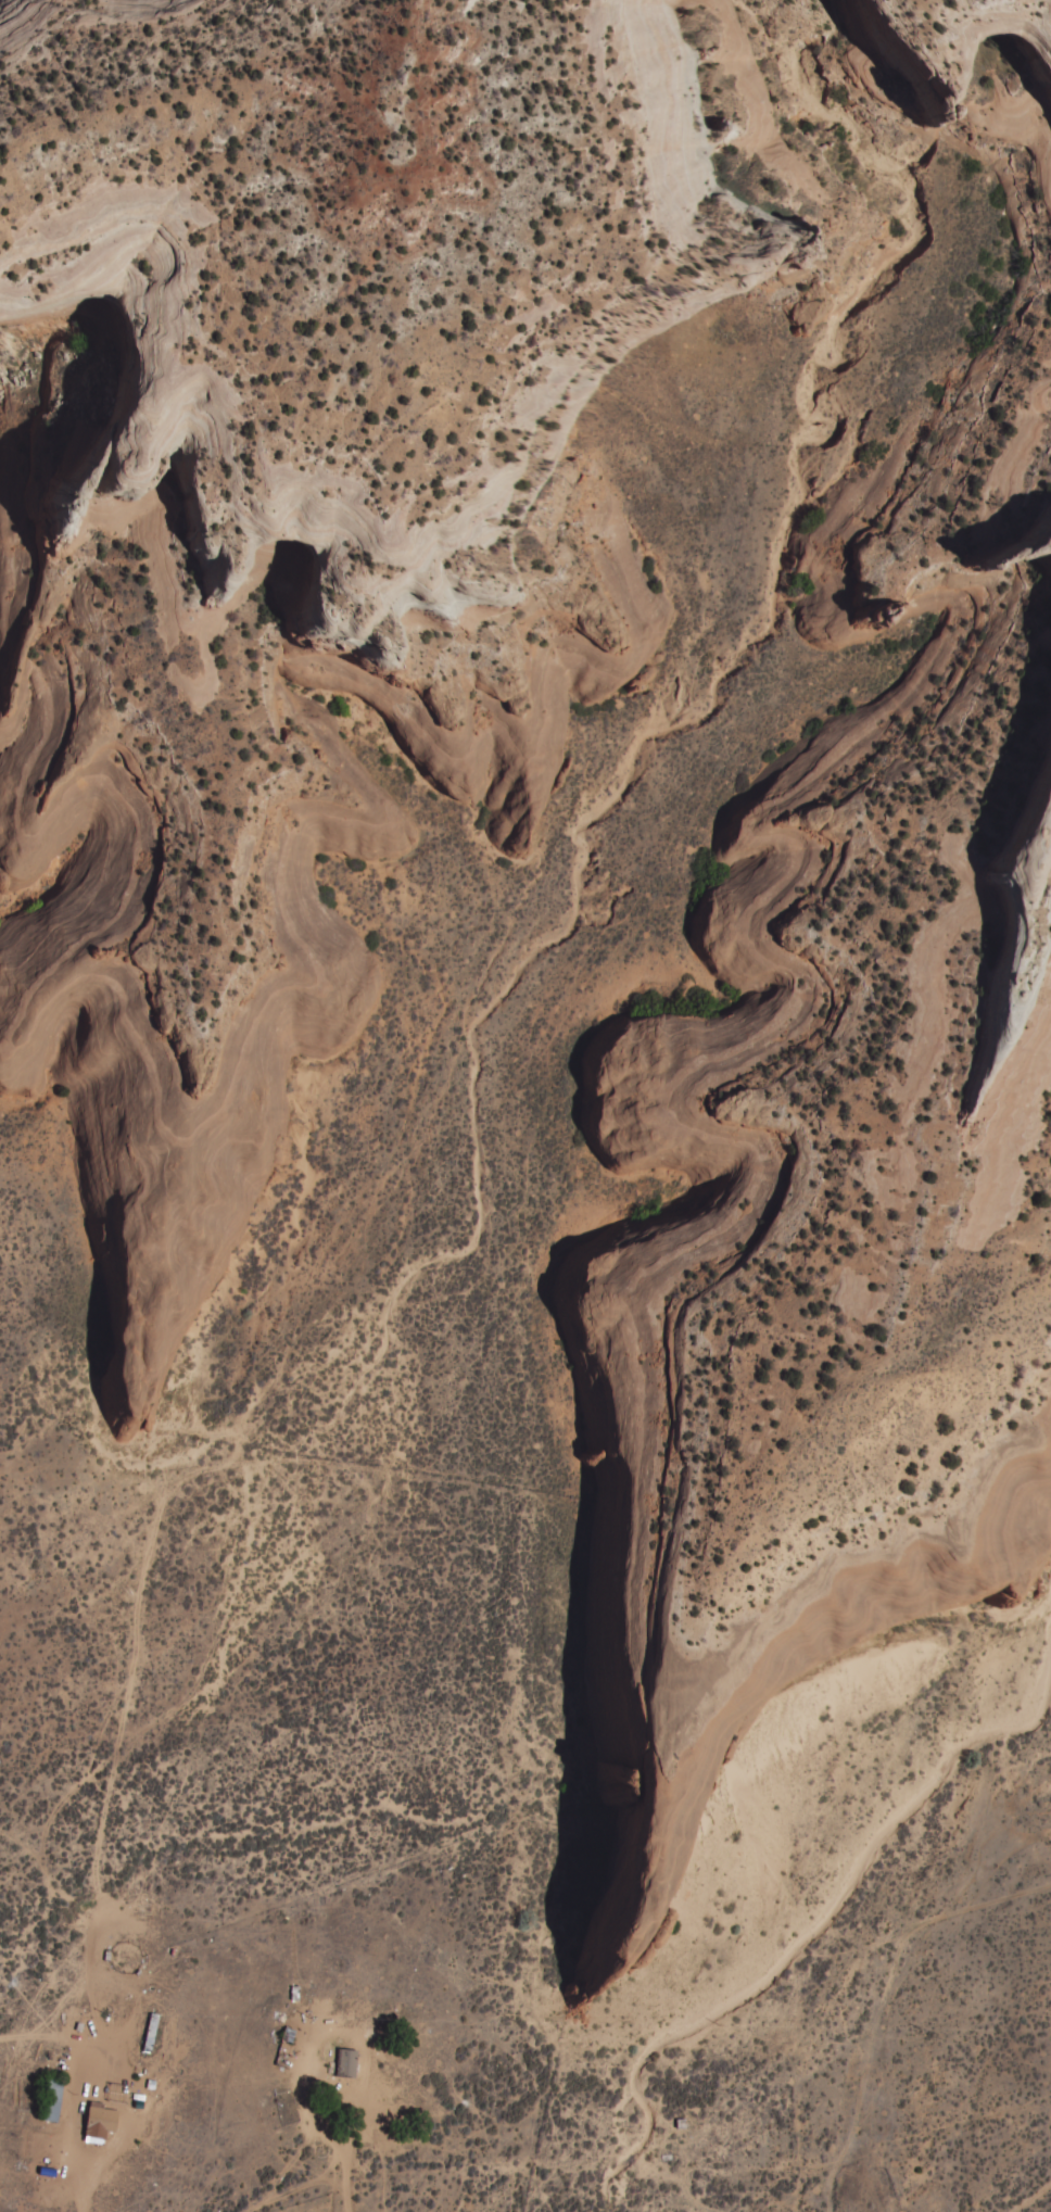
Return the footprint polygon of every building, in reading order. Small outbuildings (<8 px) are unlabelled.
[(356,2050),(336,2049),(335,2078),(355,2078),(356,2050)] [(57,2122),(63,2081),(47,2079),(40,2120),(57,2122)] [(83,2136),(114,2142),(119,2111),(88,2106),(83,2136)]
